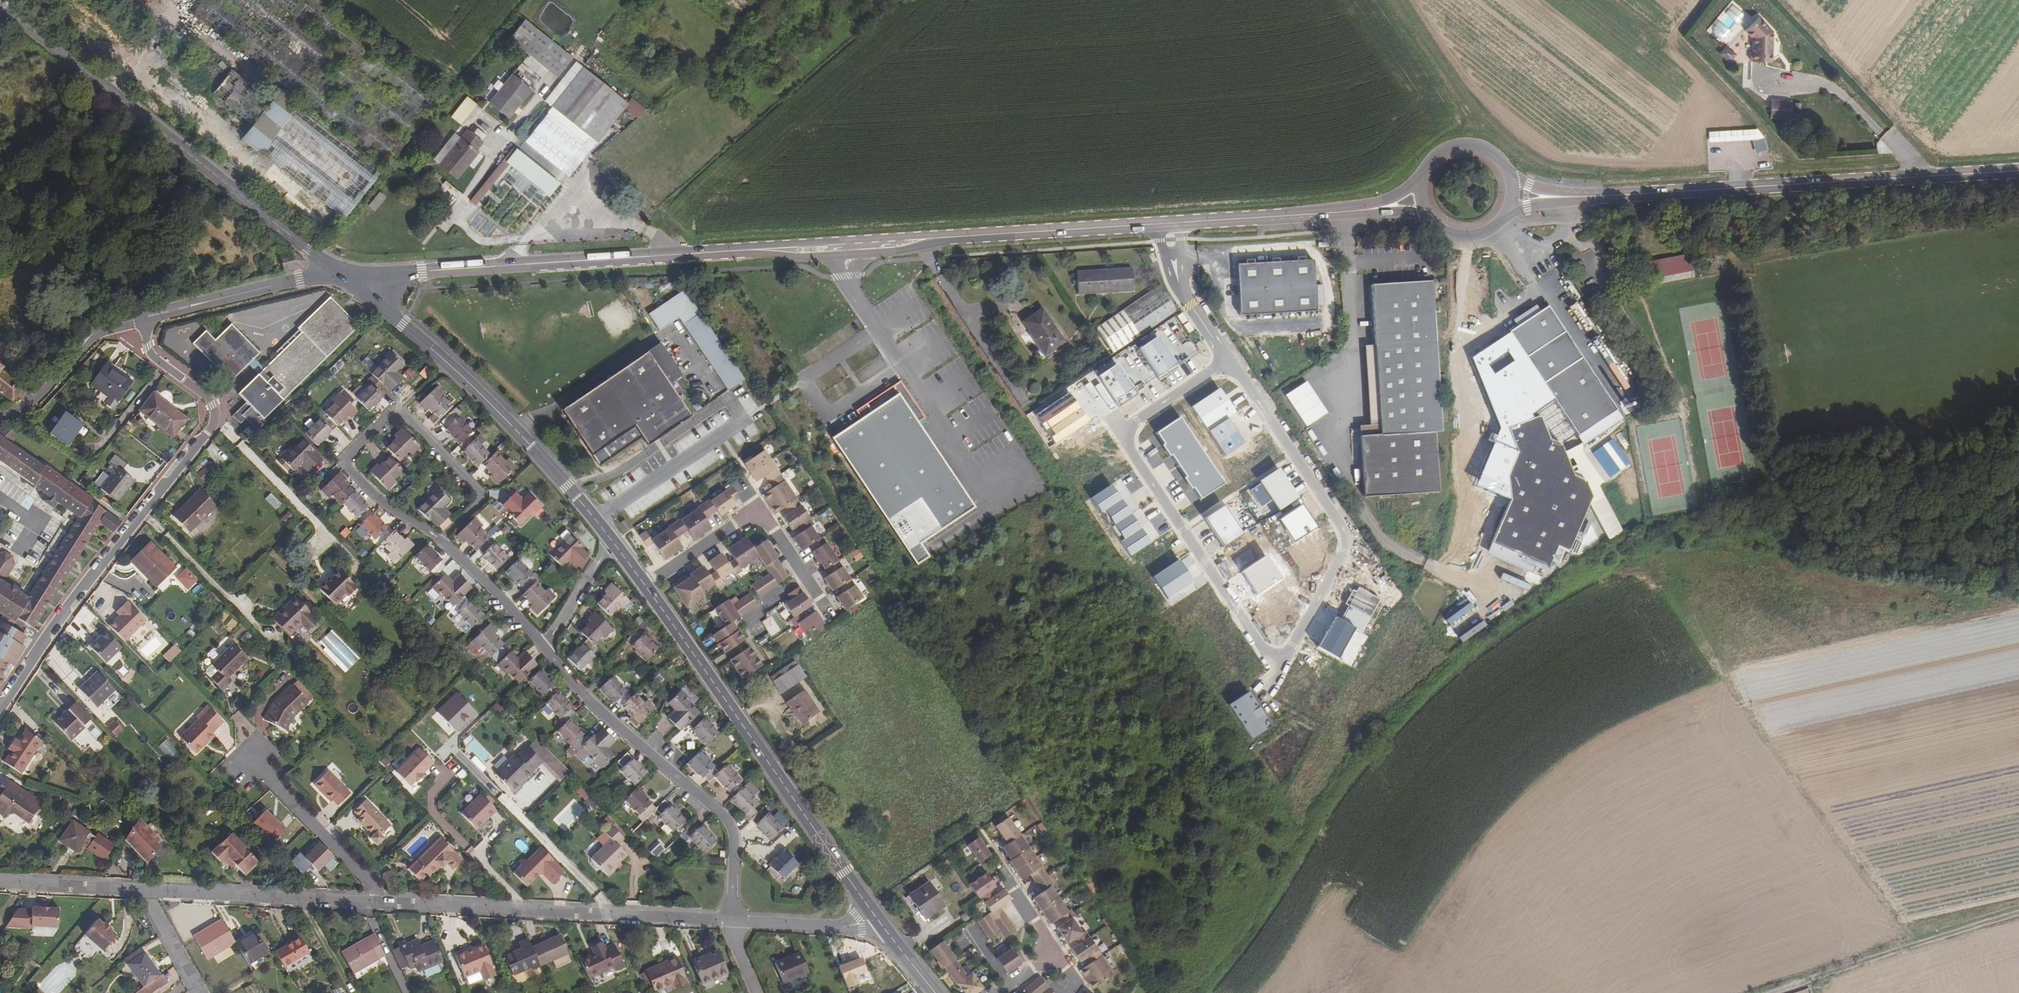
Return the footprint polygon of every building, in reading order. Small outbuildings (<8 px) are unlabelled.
[(1732,33),(1733,33),(1746,14),(1730,4),(1711,32),(1726,43),(1732,33)] [(10,26),(0,18),(0,30),(10,26)] [(1759,18),(1745,31),(1753,39),(1751,51),(1749,51),(1749,60),(1770,62),(1772,33),(1759,18)] [(509,39),(556,78),(571,59),(523,21),(509,39)] [(1732,61),(1737,51),(1724,45),(1719,55),(1732,61)] [(596,144),(624,109),(628,105),(626,103),(576,62),(545,102),(551,108),(588,137),(596,144)] [(488,103),(507,119),(530,90),(511,75),(488,103)] [(224,100),(256,117),(265,101),(233,83),(224,100)] [(272,96),(241,138),(345,216),(376,174),(272,96)] [(450,118),(460,126),(476,105),(466,97),(450,118)] [(624,109),(636,119),(646,111),(631,99),(626,103),(628,105),(624,109)] [(1789,103),(1770,100),(1768,117),(1787,119),(1789,103)] [(588,137),(551,108),(524,143),(560,172),(588,137)] [(477,127),(474,131),(483,138),(486,133),(477,127)] [(482,144),(466,131),(438,166),(457,181),(479,153),(476,150),(482,144)] [(1823,134),(1808,135),(1809,150),(1824,149),(1823,134)] [(1885,146),(1877,147),(1878,155),(1886,155),(1885,146)] [(558,184),(515,150),(505,163),(548,198),(558,184)] [(368,205),(374,211),(383,199),(377,194),(368,205)] [(305,262),(293,252),(280,255),(284,273),(303,268),(305,262)] [(1690,252),(1648,260),(1649,267),(1653,266),(1654,276),(1669,274),(1668,269),(1675,268),(1676,272),(1691,269),(1689,259),(1692,258),(1690,252)] [(1312,263),(1236,267),(1239,317),(1315,313),(1312,263)] [(1131,269),(1076,271),(1077,279),(1077,285),(1078,295),(1133,291),(1131,269)] [(1364,494),(1438,489),(1436,431),(1442,430),(1432,279),(1371,284),(1380,433),(1359,435),(1360,443),(1364,494)] [(1161,285),(1096,328),(1113,354),(1178,310),(1161,285)] [(1511,297),(1513,288),(1506,287),(1504,295),(1511,297)] [(683,326),(699,316),(683,292),(648,316),(659,332),(678,319),(683,326)] [(263,420),(359,327),(330,297),(297,329),(299,330),(301,333),(277,357),(265,369),(258,375),(239,395),(247,402),(233,416),(241,424),(246,419),(258,431),(266,423),(263,420)] [(1621,419),(1548,306),(1540,312),(1517,327),(1509,332),(1582,444),(1621,419)] [(1517,327),(1540,312),(1536,306),(1513,321),(1517,327)] [(1041,310),(1023,322),(1045,355),(1064,343),(1041,310)] [(683,326),(727,392),(743,381),(699,316),(683,326)] [(260,354),(232,325),(215,340),(207,331),(194,343),(231,381),(248,365),(255,359),(260,354)] [(277,357),(301,333),(299,330),(274,354),(277,357)] [(1717,330),(1693,335),(1702,380),(1726,376),(1717,330)] [(680,377),(659,346),(563,412),(593,456),(603,449),(611,460),(642,439),(647,435),(652,443),(689,417),(668,385),(680,377)] [(383,363),(374,373),(391,391),(401,382),(393,374),(402,365),(391,352),(381,361),(383,363)] [(265,369),(255,359),(248,365),(258,375),(265,369)] [(118,402),(132,381),(106,364),(92,384),(118,402)] [(11,402),(27,388),(3,369),(4,368),(0,365),(0,394),(11,402)] [(388,391),(377,379),(356,399),(369,412),(376,405),(375,404),(388,391)] [(1328,414),(1306,381),(1286,395),(1307,427),(1328,414)] [(445,395),(438,386),(435,389),(442,397),(445,395)] [(452,407),(442,397),(435,389),(420,403),(427,411),(430,408),(435,413),(440,418),(440,419),(452,407)] [(154,393),(141,410),(174,436),(187,419),(154,393)] [(357,411),(339,393),(331,401),(335,404),(325,414),(328,417),(336,426),(347,416),(349,418),(357,411)] [(900,393),(831,438),(916,565),(929,557),(921,544),(976,508),(900,393)] [(70,446),(82,423),(61,411),(48,435),(70,446)] [(472,432),(458,417),(457,418),(452,412),(442,422),(456,436),(455,437),(461,443),(469,436),(472,432)] [(433,424),(440,418),(435,413),(429,419),(433,424)] [(1512,424),(1507,426),(1516,451),(1506,473),(1510,497),(1491,542),(1495,544),(1536,561),(1548,565),(1557,544),(1568,549),(1589,502),(1591,496),(1585,479),(1573,475),(1567,459),(1561,444),(1549,439),(1540,414),(1512,424)] [(324,439),(336,426),(328,417),(323,421),(321,419),(306,434),(318,447),(324,441),(324,439)] [(15,623),(17,619),(34,629),(100,524),(113,533),(121,522),(91,502),(93,499),(45,465),(44,466),(11,444),(18,435),(4,425),(0,428),(0,462),(46,495),(57,503),(78,518),(28,597),(4,582),(15,564),(12,556),(5,551),(0,553),(0,614),(15,623)] [(241,435),(248,443),(256,435),(248,427),(241,435)] [(417,443),(403,429),(395,437),(398,440),(388,450),(399,461),(408,452),(417,443)] [(647,435),(642,439),(647,446),(652,443),(647,435)] [(490,455),(475,439),(473,440),(469,436),(461,443),(459,445),(474,459),(472,460),(478,466),(490,455)] [(314,451),(304,440),(290,454),(288,453),(282,459),(293,471),(303,462),(311,469),(320,460),(312,452),(314,451)] [(411,454),(419,446),(417,443),(408,452),(411,454)] [(764,451),(744,464),(750,474),(770,460),(764,451)] [(1582,451),(1567,459),(1573,475),(1585,479),(1591,496),(1589,502),(1608,539),(1623,532),(1598,485),(1603,481),(1582,451)] [(512,470),(505,462),(496,453),(484,465),(493,474),(491,477),(498,484),(512,470)] [(126,464),(115,455),(110,461),(118,467),(101,489),(117,502),(135,480),(122,470),(126,464)] [(393,479),(402,470),(391,458),(381,468),(378,465),(370,473),(384,487),(393,479)] [(516,467),(508,459),(505,462),(512,470),(516,467)] [(770,460),(750,474),(756,483),(765,477),(776,470),(770,460)] [(776,470),(765,477),(769,482),(780,475),(776,470)] [(343,504),(354,493),(344,482),(346,479),(339,473),(325,487),(333,495),(342,505),(343,504)] [(780,475),(769,482),(773,489),(784,481),(780,475)] [(387,490),(395,482),(393,479),(384,487),(387,490)] [(797,500),(784,481),(773,489),(762,496),(775,515),(786,508),(796,501),(797,500)] [(333,495),(325,487),(322,489),(330,498),(333,495)] [(725,492),(733,503),(739,499),(731,488),(725,492)] [(218,506),(201,489),(174,515),(191,532),(218,506)] [(449,500),(438,489),(428,499),(430,500),(420,510),(437,527),(447,518),(439,510),(449,500)] [(710,502),(716,512),(720,517),(735,507),(733,503),(725,492),(710,502)] [(275,510),(281,504),(271,493),(265,499),(275,510)] [(372,513),(359,500),(360,499),(354,493),(343,504),(357,518),(358,518),(363,522),(372,513)] [(533,515),(542,506),(531,494),(521,503),(514,495),(502,506),(514,518),(519,524),(520,525),(531,514),(533,515)] [(57,503),(46,495),(41,501),(52,509),(57,503)] [(703,505),(711,516),(716,512),(710,502),(709,501),(703,505)] [(801,507),(796,501),(786,508),(790,514),(801,507)] [(698,510),(705,520),(711,516),(703,505),(697,509),(698,510)] [(809,519),(801,507),(790,514),(783,518),(792,531),(798,527),(809,519)] [(689,516),(702,535),(711,529),(705,520),(698,510),(689,516)] [(391,534),(378,520),(379,520),(372,513),(363,522),(361,525),(376,540),(377,538),(382,543),(391,534)] [(681,521),(687,532),(694,541),(702,535),(689,516),(681,521)] [(482,526),(475,518),(472,521),(479,529),(482,526)] [(519,524),(514,518),(510,522),(515,527),(519,524)] [(809,519),(798,527),(802,532),(810,527),(813,526),(809,519)] [(674,524),(681,536),(687,532),(681,521),(680,520),(674,524)] [(489,539),(479,529),(472,521),(457,535),(465,543),(467,541),(477,550),(478,549),(488,540),(489,539)] [(624,521),(620,524),(625,532),(630,529),(624,521)] [(669,530),(676,539),(681,536),(674,524),(668,529),(669,530)] [(810,527),(802,532),(793,539),(801,552),(811,545),(819,540),(810,527)] [(669,530),(660,535),(673,555),(682,549),(676,539),(669,530)] [(413,546),(406,539),(404,541),(394,531),(391,534),(382,543),(391,552),(399,561),(413,546)] [(645,533),(639,537),(647,548),(653,544),(651,541),(645,533)] [(660,535),(651,541),(653,544),(664,561),(673,555),(660,535)] [(561,548),(560,546),(550,556),(562,567),(571,558),(579,566),(590,554),(573,537),(561,548)] [(737,544),(750,564),(759,558),(754,550),(746,538),(737,544)] [(819,540),(811,545),(815,551),(825,544),(822,538),(819,540)] [(509,558),(494,543),(493,545),(488,540),(478,549),(491,563),(490,564),(497,571),(509,558)] [(754,550),(759,558),(765,567),(776,560),(778,559),(766,541),(754,550)] [(156,588),(175,569),(150,542),(130,561),(131,562),(148,580),(156,588)] [(734,561),(741,570),(750,564),(737,544),(727,550),(734,561)] [(838,562),(825,544),(815,551),(813,552),(825,570),(827,569),(838,562)] [(1533,568),(1536,561),(1495,544),(1494,546),(1492,545),(1491,550),(1509,557),(1526,564),(1533,568)] [(433,552),(427,545),(415,557),(430,572),(431,571),(436,576),(445,566),(432,553),(433,552)] [(855,561),(863,557),(858,549),(850,553),(855,561)] [(399,561),(391,552),(388,555),(396,563),(399,561)] [(716,573),(721,581),(733,572),(728,565),(721,555),(709,563),(716,573)] [(1515,591),(1526,564),(1509,557),(1498,583),(1515,591)] [(533,575),(518,560),(505,572),(511,578),(512,578),(526,592),(535,583),(539,579),(534,574),(533,575)] [(776,560),(765,567),(770,573),(781,566),(776,560)] [(741,570),(734,561),(728,565),(733,572),(736,576),(742,572),(741,570)] [(148,580),(131,562),(127,565),(145,583),(148,580)] [(842,568),(838,562),(827,569),(831,575),(842,568)] [(781,566),(770,573),(770,574),(778,586),(789,578),(781,566)] [(691,578),(702,594),(715,585),(710,578),(703,567),(690,576),(691,578)] [(850,581),(842,568),(831,575),(824,580),(832,592),(839,588),(850,581)] [(1434,577),(1461,589),(1464,583),(1437,570),(1434,577)] [(356,590),(336,571),(328,580),(318,592),(332,607),(344,596),(346,599),(356,590)] [(710,578),(715,585),(717,589),(723,584),(721,581),(716,573),(710,578)] [(778,586),(770,574),(752,587),(760,598),(778,586)] [(464,594),(471,587),(461,577),(454,585),(445,575),(432,587),(441,597),(443,595),(454,606),(455,606),(464,597),(464,594)] [(682,584),(696,603),(705,598),(702,594),(691,578),(682,584)] [(854,587),(850,581),(839,588),(843,594),(854,587)] [(539,614),(552,600),(544,593),(535,583),(526,592),(524,594),(533,604),(531,606),(539,614)] [(627,599),(613,584),(605,592),(608,595),(598,605),(609,617),(619,607),(627,599)] [(674,590),(687,609),(696,603),(682,584),(674,590)] [(863,599),(854,587),(843,594),(837,598),(845,611),(863,599)] [(793,618),(801,614),(812,607),(799,588),(788,596),(792,601),(785,606),(793,618)] [(555,597),(548,589),(544,593),(552,600),(555,597)] [(732,607),(739,618),(758,606),(750,595),(732,607)] [(479,609),(477,611),(464,597),(455,606),(460,610),(457,613),(472,628),(485,615),(479,609)] [(317,622),(311,615),(312,614),(296,598),(286,607),(288,609),(275,622),(289,636),(302,624),(308,631),(317,622)] [(622,609),(630,601),(627,599),(619,607),(622,609)] [(104,622),(124,642),(146,621),(127,601),(104,622)] [(714,610),(726,627),(732,623),(739,618),(732,607),(728,601),(714,610)] [(275,622),(288,609),(286,607),(273,620),(275,622)] [(1461,638),(1486,621),(1479,611),(1454,628),(1461,638)] [(602,635),(610,627),(596,613),(588,620),(591,623),(581,633),(589,640),(593,644),(602,635)] [(806,620),(798,625),(806,637),(824,625),(816,613),(806,620)] [(801,614),(793,618),(790,621),(794,627),(798,625),(806,620),(801,614)] [(641,617),(635,620),(639,629),(645,626),(641,617)] [(762,622),(770,634),(778,629),(770,617),(762,622)] [(26,635),(0,622),(0,687),(26,635)] [(712,636),(718,645),(738,632),(732,623),(726,627),(712,636)] [(503,645),(493,635),(496,632),(489,625),(475,639),(483,648),(492,657),(503,645)] [(84,627),(77,635),(89,646),(96,638),(84,627)] [(605,637),(612,629),(610,627),(602,635),(605,637)] [(332,629),(317,642),(344,672),(359,659),(332,629)] [(122,646),(107,630),(89,646),(105,664),(122,646)] [(658,649),(644,633),(642,635),(637,630),(630,637),(628,639),(641,653),(640,654),(646,660),(658,649)] [(718,645),(725,655),(744,641),(738,632),(718,645)] [(483,648),(475,639),(472,641),(480,650),(483,648)] [(595,656),(593,653),(597,649),(593,644),(589,640),(575,653),(573,652),(567,658),(580,671),(595,656)] [(246,657),(232,642),(211,663),(217,668),(209,676),(221,689),(229,681),(225,677),(235,667),(234,667),(238,663),(239,664),(246,657)] [(174,644),(162,655),(169,663),(181,651),(174,644)] [(749,649),(730,662),(736,671),(756,658),(749,649)] [(519,661),(510,652),(498,665),(507,673),(508,672),(520,683),(530,673),(529,671),(537,664),(526,654),(519,661)] [(61,674),(67,663),(58,658),(52,668),(61,674)] [(756,658),(736,671),(742,680),(762,667),(756,658)] [(798,665),(772,682),(781,694),(806,678),(798,665)] [(558,691),(545,677),(546,676),(540,670),(529,681),(544,696),(545,695),(549,700),(557,692),(558,691)] [(115,690),(97,672),(79,689),(97,708),(115,690)] [(631,698),(626,693),(627,692),(613,677),(601,688),(607,694),(609,693),(622,707),(623,706),(631,698)] [(291,685),(273,702),(272,703),(264,720),(284,730),(291,717),(307,702),(291,685)] [(699,714),(688,702),(690,700),(681,691),(669,703),(677,712),(670,720),(679,730),(687,722),(689,724),(698,715),(699,714)] [(805,691),(786,705),(800,725),(819,712),(805,691)] [(576,713),(562,699),(564,698),(557,692),(549,700),(545,703),(560,719),(562,717),(566,722),(569,720),(576,713)] [(437,711),(456,732),(476,715),(457,693),(437,711)] [(652,712),(644,704),(634,694),(631,698),(623,706),(632,716),(629,719),(637,727),(652,712)] [(655,710),(647,702),(644,704),(652,712),(655,710)] [(71,740),(84,729),(85,727),(84,726),(91,719),(75,703),(67,710),(68,711),(62,717),(61,715),(58,718),(54,722),(71,740)] [(199,720),(181,738),(196,754),(214,736),(212,733),(224,723),(209,707),(197,718),(199,720)] [(718,733),(704,719),(703,720),(698,715),(689,724),(693,729),(694,731),(701,738),(700,739),(706,745),(718,733)] [(588,741),(574,727),(575,726),(569,720),(566,722),(557,732),(572,746),(573,745),(578,750),(583,746),(588,741)] [(122,729),(114,721),(107,728),(115,736),(122,729)] [(613,756),(604,747),(613,739),(603,729),(595,737),(593,735),(588,741),(583,746),(593,757),(592,759),(601,768),(613,756)] [(685,752),(695,741),(682,729),(672,739),(685,752)] [(42,741),(26,731),(18,742),(15,740),(8,750),(12,752),(4,763),(21,774),(42,741)] [(159,746),(170,759),(178,753),(167,739),(159,746)] [(522,775),(540,758),(526,744),(515,755),(513,753),(493,772),(509,787),(522,774),(522,775)] [(419,747),(395,771),(409,785),(415,780),(415,781),(423,774),(422,773),(433,761),(419,747)] [(714,766),(700,752),(691,760),(687,764),(693,770),(694,770),(702,778),(704,777),(709,782),(714,777),(719,773),(714,768),(714,766)] [(641,767),(627,753),(617,763),(623,768),(620,771),(634,785),(648,772),(642,766),(641,767)] [(741,780),(726,765),(719,773),(714,777),(720,784),(721,783),(730,791),(729,792),(734,797),(743,787),(738,783),(741,780)] [(561,780),(569,772),(564,767),(556,775),(561,780)] [(349,792),(326,769),(312,783),(329,801),(331,799),(336,804),(349,792)] [(512,791),(526,778),(522,775),(522,774),(509,787),(512,791)] [(6,779),(0,788),(0,795),(1,795),(0,797),(0,820),(1,821),(4,817),(7,819),(20,813),(23,816),(21,819),(29,824),(43,804),(6,779)] [(758,802),(743,787),(734,797),(731,800),(737,806),(737,805),(746,814),(743,817),(749,822),(751,819),(758,812),(753,807),(758,802)] [(656,809),(643,795),(644,794),(637,788),(625,800),(639,815),(642,812),(647,818),(655,809),(656,809)] [(482,797),(463,817),(475,830),(495,810),(482,797)] [(388,825),(364,800),(353,811),(358,817),(363,823),(361,825),(371,835),(369,838),(376,845),(383,838),(379,834),(388,825)] [(679,814),(665,800),(656,809),(655,809),(661,815),(658,817),(673,833),(686,820),(680,813),(679,814)] [(253,822),(274,841),(286,828),(265,808),(253,822)] [(782,828),(768,813),(766,815),(761,810),(758,812),(751,819),(765,833),(764,834),(770,840),(782,828)] [(294,821),(285,811),(277,819),(287,828),(294,821)] [(996,827),(1008,845),(1021,836),(1008,818),(996,827)] [(146,864),(161,842),(140,819),(134,829),(122,846),(144,868),(146,864)] [(89,833),(73,821),(60,840),(76,852),(89,833)] [(695,821),(686,830),(691,836),(689,837),(704,852),(716,841),(709,834),(708,835),(695,821)] [(1041,822),(1037,825),(1043,836),(1048,833),(1041,822)] [(625,838),(612,824),(605,831),(612,838),(591,858),(608,875),(617,866),(616,865),(628,854),(618,844),(625,838)] [(95,833),(85,850),(105,861),(114,843),(95,833)] [(257,861),(241,844),(231,834),(212,852),(228,870),(235,864),(244,873),(257,861)] [(1003,849),(1012,861),(1030,849),(1021,836),(1008,845),(1003,849)] [(463,860),(441,837),(408,869),(420,881),(427,874),(429,876),(439,867),(440,868),(446,862),(453,869),(463,860)] [(980,864),(991,857),(978,839),(968,846),(980,864)] [(595,841),(582,851),(587,857),(600,847),(595,841)] [(322,865),(332,855),(319,842),(303,857),(299,853),(290,862),(298,870),(301,873),(311,864),(317,870),(319,873),(325,867),(322,865)] [(552,883),(565,871),(541,846),(529,858),(521,859),(519,865),(512,873),(525,886),(540,874),(542,872),(543,875),(552,883)] [(1010,862),(1016,872),(1036,858),(1030,849),(1012,861),(1010,862)] [(797,862),(785,851),(780,857),(767,872),(776,881),(780,876),(783,879),(797,862)] [(1046,874),(1036,858),(1016,872),(1020,878),(1022,881),(1031,875),(1035,881),(1046,874)] [(987,874),(970,886),(979,899),(981,898),(985,904),(996,896),(992,890),(996,887),(987,874)] [(1035,881),(1039,887),(1047,882),(1045,879),(1048,877),(1046,874),(1035,881)] [(1008,889),(1016,884),(1013,878),(1004,883),(1008,889)] [(1034,900),(1042,912),(1060,900),(1047,882),(1039,887),(1043,893),(1034,900)] [(929,884),(911,896),(926,919),(944,907),(929,884)] [(1004,891),(996,896),(985,904),(991,913),(989,915),(993,921),(1004,914),(1000,908),(1011,900),(1004,891)] [(1060,919),(1064,924),(1072,919),(1075,917),(1071,911),(1068,913),(1060,900),(1042,912),(1051,925),(1060,919)] [(9,929),(57,930),(58,909),(10,907),(9,929)] [(1004,914),(993,921),(997,927),(1008,920),(1004,914)] [(982,928),(993,921),(989,915),(978,922),(982,928)] [(108,947),(118,935),(112,929),(114,927),(108,922),(107,924),(100,919),(91,929),(108,947)] [(1075,940),(1078,946),(1089,938),(1085,932),(1082,934),(1072,919),(1064,924),(1058,929),(1068,944),(1075,940)] [(1008,920),(997,927),(1001,933),(1012,926),(1008,920)] [(986,934),(997,927),(993,921),(982,928),(986,934)] [(1016,932),(1012,926),(1001,933),(1005,939),(1016,932)] [(990,940),(1001,933),(997,927),(986,934),(990,940)] [(108,947),(91,929),(87,934),(105,950),(108,947)] [(267,953),(256,933),(237,945),(248,964),(267,953)] [(384,956),(374,934),(342,952),(354,973),(384,956)] [(568,953),(558,935),(532,947),(542,966),(568,953)] [(309,952),(300,936),(274,952),(284,967),(309,952)] [(1087,959),(1091,964),(1102,957),(1089,938),(1078,946),(1072,950),(1080,963),(1087,959)] [(406,942),(399,945),(410,969),(416,966),(418,971),(442,961),(434,940),(420,946),(417,940),(407,944),(406,942)] [(527,940),(519,943),(521,949),(504,957),(513,975),(530,968),(531,970),(540,966),(527,940)] [(623,965),(612,942),(603,946),(601,942),(590,947),(592,952),(578,958),(587,977),(611,966),(613,969),(623,965)] [(943,942),(931,951),(943,969),(944,968),(955,961),(956,960),(943,942)] [(483,945),(456,957),(465,979),(480,973),(484,982),(496,977),(492,967),(493,967),(483,945)] [(226,949),(215,956),(231,985),(242,979),(226,949)] [(1012,950),(997,960),(1007,975),(1022,964),(1012,950)] [(161,974),(145,951),(128,963),(144,986),(153,979),(161,974)] [(727,974),(717,952),(692,964),(702,985),(727,974)] [(808,972),(800,953),(775,964),(783,983),(808,972)] [(686,983),(675,956),(666,959),(667,961),(650,968),(660,990),(671,984),(673,988),(686,983)] [(1091,964),(1080,972),(1085,978),(1086,977),(1090,983),(1089,984),(1093,991),(1115,976),(1102,957),(1091,964)] [(955,961),(944,968),(957,986),(958,985),(967,978),(955,961)] [(660,990),(650,968),(646,971),(655,992),(660,990)] [(958,985),(964,992),(978,992),(983,990),(972,975),(967,978),(958,985)] [(1023,992),(1024,992),(1052,992),(1040,978),(1023,992)] [(159,987),(153,979),(144,986),(134,992),(151,992),(159,987)] [(671,984),(660,990),(661,992),(690,992),(686,983),(673,988),(671,984)]
